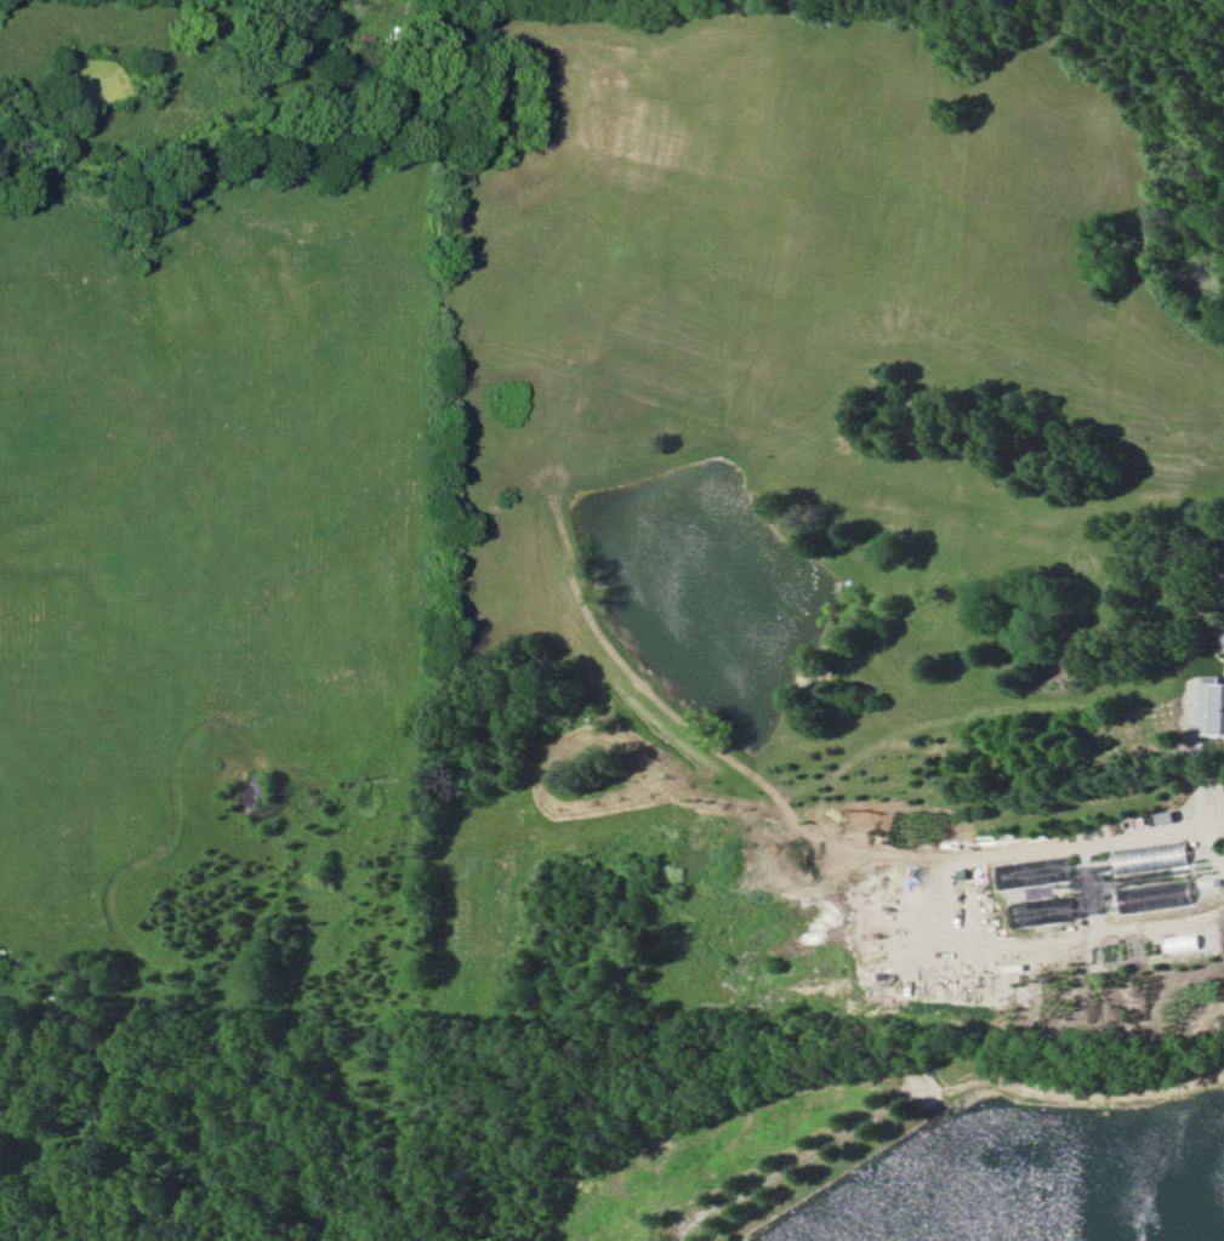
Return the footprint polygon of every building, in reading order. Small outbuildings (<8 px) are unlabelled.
[(1219,683),(1218,675),(1200,675),(1201,735),(1223,734),(1223,683),(1219,683)] [(1118,874),(1172,867),(1171,856),(1169,857),(1167,843),(1115,850),(1118,874)] [(1043,923),(1042,909),(1033,910),(1033,913),(1015,916),(1016,926),(1043,923)]
